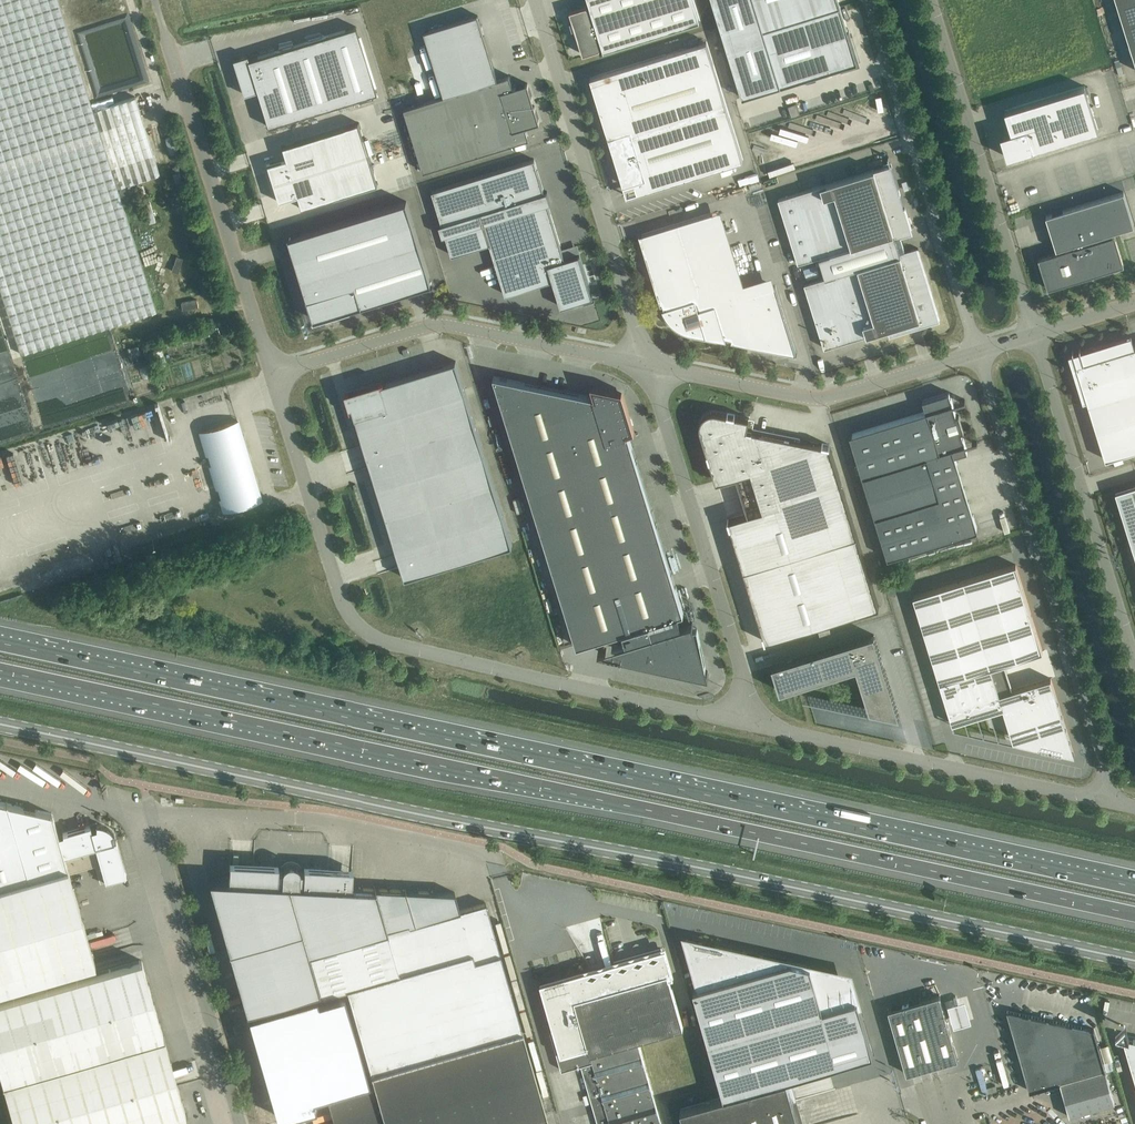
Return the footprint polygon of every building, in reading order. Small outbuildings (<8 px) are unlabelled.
[(20,354),(156,311),(117,187),(159,173),(135,96),(93,110),(59,0),(0,0),(0,289),(20,354)] [(694,0),(589,0),(590,4),(570,11),(583,53),(603,47),(604,49),(700,20),(694,0)] [(743,97),(781,85),(764,29),(755,0),(713,0),(743,97)] [(764,29),(841,5),(839,0),(755,0),(764,29)] [(1134,60),(1134,0),(1116,0),(1134,60)] [(841,5),(764,29),(781,85),(858,61),(841,5)] [(444,95),(404,107),(423,171),(529,138),(525,126),(540,121),(535,105),(533,106),(531,99),(533,99),(528,82),(513,87),(510,75),(498,78),(479,19),(478,15),(473,16),(429,29),(429,30),(424,31),(426,36),(425,36),(444,95)] [(355,26),(248,59),(247,54),(232,59),(243,94),(256,90),(267,126),(376,92),(355,26)] [(590,77),(610,141),(726,106),(707,42),(590,77)] [(1098,129),(1084,85),(1005,110),(1011,131),(1001,135),(1007,157),(1098,129)] [(787,106),(791,117),(799,114),(796,104),(787,106)] [(726,106),(610,141),(623,184),(636,181),(639,192),(743,160),(726,106)] [(285,160),(268,166),(278,200),(296,195),(300,208),(378,184),(359,122),(281,147),(285,160)] [(173,136),(166,139),(170,154),(178,152),(173,136)] [(580,254),(565,258),(548,203),(551,202),(547,190),(544,191),(534,158),(432,190),(442,223),(439,224),(442,235),(445,234),(452,255),(490,243),(505,294),(553,279),(561,306),(592,296),(580,254)] [(901,253),(894,233),(912,227),(912,226),(910,227),(891,163),(778,198),(798,262),(819,256),(826,276),(804,283),(824,347),(925,316),(929,321),(937,314),(917,249),(919,248),(918,247),(901,253)] [(179,170),(172,172),(179,194),(186,192),(179,170)] [(1038,257),(1048,288),(1067,282),(1066,280),(1074,278),(1074,280),(1124,264),(1114,234),(1112,234),(1112,232),(1134,225),(1123,191),(1063,210),(1073,243),(1074,246),(1065,249),(1065,251),(1058,253),(1057,251),(1038,257)] [(434,282),(433,282),(432,282),(406,201),(290,237),(289,235),(288,235),(314,319),(434,282)] [(151,203),(144,205),(149,223),(156,221),(151,203)] [(191,204),(166,211),(168,217),(192,211),(191,204)] [(664,308),(662,308),(666,315),(671,321),(678,326),(685,330),(692,333),(726,340),(727,337),(732,338),(731,341),(794,353),(774,286),(736,298),(710,213),(639,234),(660,304),(663,303),(664,308)] [(565,245),(566,254),(579,253),(578,244),(565,245)] [(1087,400),(1106,459),(1134,450),(1134,347),(1131,335),(1069,354),(1083,401),(1087,400)] [(456,361),(349,393),(405,578),(511,546),(456,361)] [(626,434),(625,431),(609,435),(597,397),(594,398),(593,396),(493,375),(577,645),(623,631),(676,615),(683,612),(628,433),(626,434)] [(594,387),(597,397),(609,435),(625,431),(632,428),(621,392),(594,387)] [(888,557),(978,530),(955,455),(967,451),(961,431),(964,431),(959,414),(956,415),(949,392),(922,400),(926,411),(850,434),(888,557)] [(700,423),(700,426),(701,428),(702,432),(703,435),(708,452),(707,452),(707,453),(708,453),(710,458),(709,459),(709,460),(710,459),(717,480),(727,477),(733,476),(737,474),(737,476),(748,511),(748,513),(727,519),(728,520),(729,520),(730,525),(729,526),(730,527),(731,526),(763,633),(763,634),(764,634),(764,635),(765,640),(765,641),(879,606),(829,445),(830,445),(830,444),(829,444),(828,445),(824,444),(823,444),(823,443),(822,443),(822,444),(800,439),(770,433),(752,429),(750,429),(747,428),(746,428),(748,418),(748,417),(748,418),(747,418),(735,415),(735,414),(734,414),(734,415),(728,414),(728,413),(727,412),(727,413),(716,411),(714,411),(711,411),(708,412),(706,414),(704,415),(702,418),(701,420),(700,423)] [(236,419),(200,431),(226,510),(262,499),(236,419)] [(1115,491),(1134,554),(1134,485),(1115,491)] [(913,595),(940,682),(952,723),(1003,707),(1012,735),(1068,748),(1051,693),(1055,691),(1051,678),(999,693),(991,666),(1042,651),(1016,564),(913,595)] [(680,625),(676,615),(623,631),(626,641),(618,644),(633,650),(648,655),(647,661),(648,661),(648,660),(654,660),(654,662),(655,662),(655,657),(662,659),(677,662),(693,663),(704,663),(696,627),(693,628),(692,624),(693,624),(692,621),(680,625)] [(779,691),(855,667),(868,710),(898,716),(873,634),(771,665),(779,691)] [(69,873),(69,872),(64,854),(59,836),(58,835),(52,813),(0,802),(0,893),(69,873)] [(63,835),(59,836),(64,854),(113,841),(112,835),(114,834),(112,831),(110,829),(108,827),(105,826),(102,825),(99,824),(96,824),(96,828),(91,830),(90,826),(62,834),(63,835)] [(113,841),(64,854),(69,872),(95,865),(100,882),(105,881),(126,875),(116,840),(113,841)] [(228,880),(209,879),(209,882),(229,949),(228,950),(229,950),(246,1010),(261,1006),(272,1003),(319,990),(320,992),(321,995),(346,988),(347,988),(474,954),(476,961),(500,954),(485,902),(460,909),(459,909),(455,894),(454,892),(405,889),(405,888),(405,889),(375,888),(375,887),(374,887),(374,888),(351,886),(327,885),(328,870),(303,868),(303,871),(299,871),(299,869),(298,867),(297,865),(295,864),(293,863),(289,862),(287,863),(285,864),(283,866),(282,868),(282,870),(278,870),(278,867),(253,866),(252,881),(228,880)] [(0,893),(0,990),(95,962),(69,873),(0,893)] [(658,938),(657,936),(603,950),(609,972),(586,979),(584,971),(541,983),(554,1029),(550,1030),(562,1069),(581,1064),(598,1123),(661,1123),(653,1097),(709,1081),(693,1025),(683,1028),(658,938)] [(699,940),(686,938),(689,949),(700,986),(698,987),(695,988),(693,988),(710,1046),(724,1096),(787,1078),(873,1054),(873,1053),(859,1006),(858,1000),(858,999),(823,1009),(812,969),(810,965),(763,954),(759,953),(747,951),(744,950),(715,944),(703,941),(699,940)] [(500,954),(476,961),(474,954),(347,988),(371,1073),(522,1030),(500,954)] [(161,1027),(141,960),(0,1001),(0,1072),(0,1073),(161,1027)] [(259,1012),(248,1015),(275,1109),(277,1117),(315,1106),(314,1101),(313,1096),(325,1093),(349,1086),(351,1091),(363,1087),(362,1082),(368,1081),(344,993),(318,1000),(316,995),(273,1007),(272,1003),(261,1006),(262,1008),(262,1010),(262,1011),(259,1012)] [(904,1005),(888,1009),(907,1073),(921,1069),(938,1064),(958,1058),(939,995),(921,1000),(904,1005)] [(965,997),(948,1002),(955,1023),(972,1018),(965,997)] [(1060,1082),(1105,1069),(1094,1028),(1007,1010),(1030,1090),(1060,1082)] [(15,1123),(133,1123),(184,1109),(161,1027),(0,1073),(15,1123)] [(384,1123),(515,1123),(546,1115),(522,1030),(371,1073),(374,1084),(376,1092),(375,1092),(384,1123)] [(1124,1036),(1122,1037),(1124,1039),(1134,1078),(1134,1038),(1124,1036)] [(1105,1069),(1060,1082),(1069,1117),(1115,1104),(1105,1069)] [(680,1109),(685,1123),(800,1123),(787,1078),(720,1097),(680,1109)] [(375,1092),(376,1092),(374,1084),(363,1087),(351,1091),(327,1097),(329,1105),(335,1123),(384,1123),(375,1092)] [(184,1109),(133,1123),(188,1123),(184,1109)]
